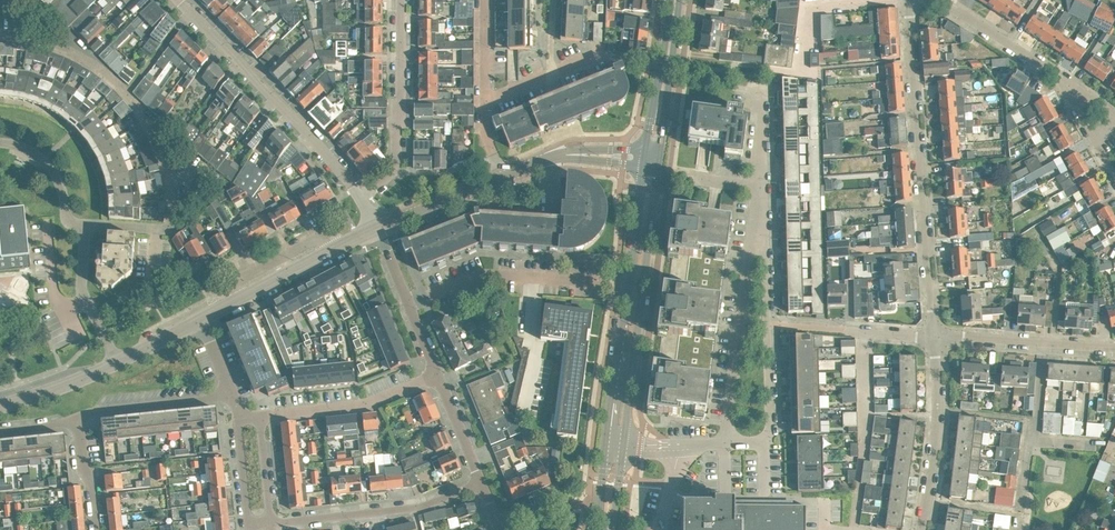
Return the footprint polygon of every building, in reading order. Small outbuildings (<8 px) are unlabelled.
[(49,7),(48,8),(67,29),(70,26),(78,19),(79,17),(97,0),(57,0),(49,7)] [(133,0),(114,0),(109,5),(102,11),(106,16),(122,1),(127,6),(133,0)] [(144,8),(152,1),(151,0),(136,0),(119,17),(123,21),(127,16),(131,16),(133,14),(138,9),(140,12),(144,8)] [(208,9),(217,0),(199,0),(208,9)] [(208,9),(217,18),(236,0),(217,0),(208,9)] [(249,0),(254,5),(258,10),(261,6),(265,3),(262,0),(250,0),(249,0)] [(354,0),(354,5),(357,5),(357,10),(382,10),(382,0),(354,0)] [(494,50),(536,50),(536,36),(534,36),(534,26),(536,26),(536,0),(534,0),(494,0),(494,50)] [(652,1),(643,0),(626,0),(625,10),(650,13),(652,1)] [(732,0),(707,0),(706,9),(722,11),(723,5),(731,6),(732,0)] [(800,0),(777,0),(777,9),(799,7),(800,0)] [(996,0),(978,0),(991,8),(996,0)] [(1012,3),(1007,0),(996,0),(991,8),(1004,17),(1012,3)] [(1068,13),(1068,12),(1074,1),(1075,0),(1066,0),(1068,13)] [(1074,1),(1068,12),(1087,21),(1092,10),(1074,1)] [(146,35),(166,15),(154,2),(140,15),(125,30),(130,36),(139,28),(146,35)] [(226,27),(246,7),(247,6),(243,2),(235,9),(232,7),(218,20),(226,27)] [(272,11),(265,3),(261,6),(269,14),(272,11)] [(443,3),(442,3),(436,3),(419,3),(419,16),(439,16),(439,10),(443,10),(443,3)] [(583,16),(584,4),(562,3),(561,4),(563,4),(563,5),(562,5),(561,14),(562,14),(562,21),(583,22),(587,23),(587,16),(583,16)] [(1026,12),(1012,3),(1004,17),(1017,25),(1026,12)] [(336,27),(336,11),(336,4),(323,5),(323,27),(336,27)] [(474,18),(474,4),(460,4),(460,12),(455,12),(454,19),(468,18),(474,18)] [(302,20),(300,13),(297,5),(291,10),(283,18),(293,28),(302,20)] [(233,34),(246,21),(252,16),(254,13),(247,6),(246,7),(226,27),(233,34)] [(797,27),(799,7),(777,9),(775,24),(779,25),(797,27)] [(1109,34),(1114,21),(1114,15),(1099,7),(1090,25),(1109,34)] [(382,24),(382,10),(357,10),(357,22),(362,24),(371,24),(382,24)] [(752,14),(746,14),(746,13),(725,10),(724,18),(752,21),(752,14)] [(870,36),(899,34),(897,10),(878,12),(879,25),(833,28),(832,15),(821,16),(821,41),(842,39),(870,36)] [(81,19),(79,17),(78,19),(70,26),(78,35),(95,18),(89,11),(81,19)] [(239,41),(265,16),(261,12),(254,18),(252,16),(246,21),(233,34),(239,41)] [(607,28),(614,28),(615,22),(615,13),(608,12),(607,28)] [(1051,47),(1060,34),(1063,29),(1068,21),(1071,16),(1064,12),(1059,20),(1058,20),(1052,29),(1047,25),(1038,39),(1051,47)] [(151,57),(176,25),(167,16),(160,25),(151,37),(152,38),(142,50),(151,57)] [(266,16),(265,16),(239,41),(247,49),(255,41),(266,30),(264,26),(270,20),(266,16)] [(1038,39),(1047,25),(1033,16),(1025,30),(1038,39)] [(124,22),(123,21),(119,17),(112,24),(117,30),(124,22)] [(95,18),(78,35),(88,46),(97,38),(106,29),(95,18)] [(474,26),(474,18),(468,18),(454,19),(454,27),(474,26)] [(648,33),(649,21),(632,18),(625,18),(625,24),(616,23),(616,22),(615,22),(614,28),(623,29),(623,30),(630,30),(648,33)] [(751,28),(752,21),(724,18),(723,25),(751,28)] [(1072,19),(1069,24),(1075,27),(1078,22),(1072,19)] [(314,46),(312,31),(310,21),(303,22),(305,26),(314,46)] [(438,21),(431,21),(419,21),(419,34),(436,34),(436,27),(438,27),(438,21)] [(582,34),(583,22),(562,21),(562,23),(561,23),(559,32),(561,32),(561,40),(586,41),(586,34),(582,34)] [(960,27),(959,28),(948,21),(944,27),(957,36),(960,35),(961,44),(971,43),(974,39),(975,37),(960,27)] [(721,30),(722,24),(704,22),(702,36),(712,37),(728,39),(729,32),(721,30)] [(603,24),(594,23),(594,42),(602,42),(603,24)] [(779,25),(778,34),(782,35),(781,47),(794,48),(796,37),(797,27),(779,25)] [(1085,36),(1090,29),(1084,25),(1079,33),(1085,36)] [(265,51),(276,40),(279,37),(275,33),(278,31),(273,26),(266,33),(256,43),(248,50),(257,59),(265,51)] [(278,81),(307,52),(314,46),(305,26),(301,28),(303,32),(304,31),(306,35),(304,35),(307,41),(285,62),(282,59),(277,64),(269,71),(278,81)] [(316,52),(317,52),(323,52),(323,36),(322,29),(312,31),(314,46),(315,50),(316,52)] [(382,29),(371,29),(356,29),(356,42),(382,42),(382,29)] [(937,36),(942,36),(941,29),(920,31),(922,47),(937,46),(937,36)] [(646,44),(648,33),(630,30),(623,30),(622,41),(625,42),(646,44)] [(170,62),(189,38),(182,31),(181,32),(162,57),(170,63),(170,62)] [(1105,33),(1099,41),(1105,45),(1110,36),(1105,33)] [(445,34),(442,34),(436,34),(419,34),(419,47),(439,47),(439,42),(445,42),(445,34)] [(900,47),(899,34),(870,36),(871,41),(848,43),(848,51),(858,51),(900,47)] [(1064,56),(1073,43),(1060,34),(1051,47),(1064,56)] [(726,53),(728,39),(712,37),(702,36),(701,51),(720,53),(726,54),(726,53)] [(103,45),(97,38),(88,46),(94,53),(103,45)] [(178,68),(195,45),(189,38),(170,62),(178,68)] [(981,44),(974,39),(971,43),(978,48),(981,44)] [(645,56),(646,44),(625,42),(622,41),(621,41),(620,50),(622,50),(622,53),(645,56)] [(347,58),(347,45),(352,45),(352,42),(347,42),(336,42),(336,43),(334,43),(334,52),(336,52),(336,57),(347,58)] [(382,55),(382,42),(356,42),(356,50),(363,50),(363,55),(382,55)] [(474,42),(445,42),(439,42),(439,47),(439,50),(462,50),(474,50),(474,42)] [(8,43),(0,43),(0,56),(7,56),(8,43)] [(1086,51),(1073,43),(1064,56),(1077,64),(1086,51)] [(260,61),(268,69),(285,52),(277,44),(260,61)] [(34,60),(37,48),(23,45),(22,50),(27,51),(25,59),(34,60)] [(190,67),(202,52),(195,45),(178,68),(185,74),(190,67)] [(791,69),(794,48),(781,47),(766,45),(765,56),(764,66),(791,69)] [(314,46),(307,52),(278,81),(285,88),(297,78),(294,74),(312,57),(311,56),(316,52),(315,50),(314,46)] [(938,52),(937,46),(922,47),(923,63),(939,61),(939,60),(943,60),(943,52),(938,52)] [(119,76),(120,77),(128,67),(127,67),(128,65),(109,47),(99,57),(119,76)] [(900,58),(900,47),(858,51),(859,60),(872,59),(872,60),(900,58)] [(49,58),(51,52),(37,48),(34,60),(47,65),(49,58)] [(474,65),(474,50),(462,50),(462,66),(474,65)] [(60,69),(65,57),(51,52),(49,58),(54,59),(51,66),(60,69)] [(202,68),(208,59),(202,52),(190,67),(193,70),(185,79),(187,80),(183,87),(186,89),(202,68)] [(336,65),(336,57),(336,52),(334,52),(323,52),(317,52),(323,65),(336,65)] [(750,56),(742,55),(726,53),(726,54),(720,53),(719,60),(742,63),(749,64),(750,56)] [(453,54),(431,54),(419,54),(419,65),(438,66),(438,61),(453,61),(453,54)] [(810,68),(819,67),(819,54),(810,54),(810,68)] [(1094,76),(1104,61),(1098,56),(1095,54),(1085,69),(1094,76)] [(75,69),(78,64),(65,57),(60,69),(67,73),(71,66),(75,69)] [(1114,68),(1114,61),(1114,60),(1111,65),(1104,61),(1094,76),(1103,82),(1113,67),(1114,68)] [(318,61),(306,72),(310,77),(322,66),(318,61)] [(382,61),(371,61),(348,62),(348,73),(364,73),(382,73),(382,61)] [(956,62),(952,63),(934,64),(923,65),(924,77),(931,77),(932,77),(933,77),(933,76),(949,75),(948,70),(956,69),(956,62)] [(219,85),(225,76),(214,64),(204,78),(202,80),(196,87),(208,99),(219,85)] [(438,70),(438,66),(419,65),(419,77),(453,77),(461,77),(466,77),(466,70),(438,70)] [(626,87),(626,85),(621,73),(624,72),(622,65),(613,69),(614,71),(600,77),(599,77),(598,78),(584,84),(584,83),(582,84),(569,90),(568,89),(567,90),(556,94),(536,103),(530,106),(530,105),(529,106),(515,112),(515,111),(513,112),(499,118),(498,118),(498,119),(493,121),(496,131),(502,128),(510,148),(542,135),(542,134),(541,132),(547,129),(548,132),(564,126),(579,120),(618,104),(616,100),(625,97),(626,95),(627,92),(627,90),(626,87)] [(902,81),(901,65),(885,66),(886,82),(902,81)] [(129,85),(137,74),(128,67),(120,77),(129,85)] [(879,82),(878,73),(878,67),(870,67),(871,74),(873,74),(874,83),(879,82)] [(14,100),(18,76),(19,71),(7,69),(6,74),(5,98),(14,100)] [(24,101),(31,72),(19,70),(19,71),(18,76),(14,100),(24,101)] [(92,92),(102,80),(90,71),(82,84),(92,92)] [(970,81),(970,71),(954,72),(955,82),(970,81)] [(41,81),(43,76),(31,72),(24,101),(33,104),(41,81)] [(310,77),(306,72),(287,90),(294,98),(303,90),(314,81),(310,77)] [(324,92),(328,96),(335,90),(331,83),(327,74),(325,72),(304,92),(296,100),(305,109),(313,102),(324,92)] [(1013,77),(1009,74),(1002,85),(1020,96),(1016,102),(1023,106),(1042,96),(1027,86),(1031,80),(1017,72),(1013,77)] [(382,85),(382,73),(364,73),(364,78),(348,78),(348,85),(382,85)] [(327,74),(331,83),(335,83),(334,74),(327,74)] [(43,107),(52,85),(55,80),(43,76),(41,81),(33,104),(43,107)] [(140,101),(154,83),(146,77),(133,93),(140,101)] [(453,84),(453,77),(419,77),(419,88),(438,88),(438,84),(453,84)] [(474,77),(466,77),(461,77),(461,89),(474,89),(474,77)] [(777,92),(777,99),(798,98),(806,98),(819,98),(818,83),(806,82),(806,94),(798,94),(797,81),(782,79),(782,84),(781,84),(781,85),(782,85),(783,92),(777,92)] [(51,112),(63,91),(66,86),(55,80),(52,85),(43,107),(51,112)] [(113,90),(106,83),(102,80),(92,92),(92,93),(95,89),(106,98),(113,90)] [(216,113),(235,86),(229,80),(222,89),(217,95),(219,96),(214,102),(210,108),(210,109),(205,115),(210,120),(216,113)] [(903,96),(902,81),(886,82),(888,97),(888,98),(903,96)] [(954,81),(949,82),(938,83),(939,98),(955,97),(954,81)] [(154,83),(140,101),(148,108),(157,96),(162,90),(154,84),(154,83)] [(60,117),(73,97),(78,90),(67,84),(66,86),(63,91),(51,112),(60,117)] [(382,85),(348,85),(333,85),(335,90),(338,92),(364,92),(364,97),(382,97),(382,85)] [(235,102),(241,93),(235,86),(216,113),(210,120),(213,122),(222,111),(225,114),(229,110),(235,102)] [(438,93),(438,88),(419,88),(419,101),(453,101),(453,93),(438,93)] [(113,90),(106,98),(105,98),(111,105),(116,100),(119,104),(123,100),(113,90)] [(162,106),(166,101),(157,96),(148,108),(156,115),(162,106)] [(235,127),(253,104),(245,96),(225,121),(229,125),(231,124),(235,127)] [(457,104),(473,104),(474,96),(457,96),(457,104)] [(905,112),(903,96),(888,98),(888,97),(882,98),(882,105),(888,105),(889,113),(905,112)] [(67,123),(83,104),(73,97),(60,117),(67,123)] [(956,113),(955,97),(939,98),(940,114),(956,113)] [(798,109),(798,98),(777,99),(778,106),(783,106),(783,113),(782,113),(819,112),(819,98),(806,98),(807,109),(798,109)] [(1037,117),(1052,108),(1047,98),(1031,107),(1029,103),(1023,106),(1028,113),(1033,110),(1037,117)] [(75,129),(92,112),(96,107),(87,99),(83,104),(67,123),(75,129)] [(362,108),(376,108),(387,108),(387,99),(362,99),(362,108)] [(343,113),(336,106),(333,109),(324,100),(309,114),(325,131),(339,116),(343,113)] [(174,107),(166,101),(162,106),(156,115),(163,121),(170,112),(174,107)] [(254,121),(260,112),(253,104),(235,127),(240,132),(247,124),(249,127),(254,121)] [(453,115),(453,104),(415,104),(415,110),(414,110),(414,115),(415,116),(415,117),(434,117),(434,112),(438,112),(438,116),(447,116),(447,115),(453,115)] [(474,105),(453,104),(453,115),(453,116),(474,116),(474,105)] [(832,104),(824,105),(825,114),(832,114),(832,104)] [(964,112),(971,112),(986,111),(985,104),(963,106),(964,112)] [(750,122),(751,113),(743,112),(744,109),(727,107),(726,111),(692,107),(688,141),(725,146),(724,159),(742,161),(747,121),(750,122)] [(348,108),(343,113),(339,116),(325,131),(334,140),(344,131),(342,127),(355,115),(353,113),(348,108)] [(1058,118),(1052,108),(1037,117),(1040,123),(1035,126),(1023,132),(1027,140),(1031,138),(1039,134),(1045,131),(1042,127),(1058,118)] [(387,110),(376,110),(364,111),(364,120),(366,118),(369,117),(387,117),(387,110)] [(82,137),(100,121),(92,112),(75,129),(82,137)] [(187,128),(170,112),(163,121),(181,137),(187,128)] [(807,116),(807,127),(819,126),(819,112),(782,113),(783,113),(783,121),(778,121),(778,127),(799,127),(798,117),(807,116)] [(965,128),(965,121),(964,113),(956,114),(956,113),(940,114),(942,129),(957,128),(965,128)] [(274,126),(265,117),(254,131),(255,132),(247,141),(256,148),(263,140),(274,126)] [(387,128),(387,117),(369,117),(369,128),(387,128)] [(906,132),(905,119),(894,119),(888,120),(889,127),(875,128),(875,135),(877,135),(906,132)] [(108,130),(100,121),(82,137),(88,144),(108,130)] [(433,121),(425,121),(414,121),(414,130),(433,130),(433,121)] [(219,123),(214,130),(213,132),(216,135),(222,126),(219,123)] [(844,123),(825,124),(827,140),(845,138),(844,123)] [(190,124),(187,128),(181,137),(180,138),(188,145),(199,131),(190,124)] [(1052,144),(1068,135),(1062,125),(1046,134),(1045,131),(1039,134),(1040,134),(1034,138),(1037,144),(1048,137),(1052,144)] [(114,126),(108,130),(88,144),(93,152),(114,140),(125,133),(123,130),(118,133),(114,126)] [(799,137),(799,127),(778,127),(778,134),(784,134),(784,141),(782,141),(783,142),(820,141),(819,126),(807,127),(807,137),(799,137)] [(958,144),(957,128),(942,129),(943,145),(958,144)] [(264,183),(276,165),(290,145),(291,144),(278,130),(266,145),(262,150),(269,157),(261,171),(257,168),(258,167),(248,161),(242,171),(232,184),(239,188),(247,194),(253,199),(257,193),(264,183)] [(465,163),(465,152),(465,147),(464,147),(465,134),(463,134),(463,130),(453,130),(453,134),(453,157),(452,168),(465,163)] [(362,156),(362,153),(368,148),(363,141),(358,146),(355,143),(357,141),(349,132),(345,136),(336,143),(344,152),(344,151),(347,155),(346,155),(357,168),(366,161),(362,156)] [(907,146),(906,132),(877,135),(878,149),(907,146)] [(447,170),(447,159),(447,151),(441,152),(441,144),(441,133),(434,133),(434,141),(434,159),(434,170),(447,170)] [(197,154),(205,143),(208,139),(200,134),(190,148),(197,154)] [(1073,145),(1068,135),(1052,144),(1049,146),(1053,154),(1060,150),(1061,152),(1073,145)] [(148,136),(136,142),(138,146),(141,155),(153,150),(148,136)] [(120,150),(114,140),(93,152),(98,161),(120,150)] [(832,140),(822,141),(823,156),(833,155),(832,140)] [(432,170),(432,158),(432,157),(431,157),(431,141),(414,141),(414,167),(416,169),(432,170)] [(808,145),(808,155),(820,155),(820,141),(783,142),(784,142),(784,149),(779,149),(779,156),(799,155),(799,145),(808,145)] [(209,164),(217,152),(205,143),(197,154),(209,164)] [(289,161),(298,153),(291,144),(290,145),(276,165),(279,169),(284,166),(285,165),(289,161)] [(367,176),(381,164),(374,155),(372,153),(376,150),(372,144),(368,148),(362,153),(362,156),(366,161),(357,168),(363,175),(367,176)] [(960,160),(958,144),(943,145),(944,161),(960,160)] [(217,171),(226,159),(228,156),(219,149),(217,152),(209,164),(217,171)] [(124,161),(120,150),(98,161),(102,170),(124,161)] [(158,164),(153,150),(141,155),(146,167),(149,167),(158,164)] [(306,161),(298,153),(289,161),(296,170),(306,161)] [(1067,171),(1083,162),(1078,153),(1062,161),(1060,158),(1054,161),(1058,168),(1064,164),(1067,171)] [(909,170),(908,154),(892,155),(894,171),(909,170)] [(800,166),(799,155),(779,156),(779,163),(784,162),(785,170),(783,170),(820,169),(820,155),(808,155),(808,165),(800,166)] [(1036,155),(1027,160),(1024,162),(1027,167),(1014,174),(1010,176),(1010,183),(1011,184),(1018,181),(1021,179),(1034,172),(1042,167),(1036,155)] [(232,184),(242,171),(226,159),(217,171),(232,184)] [(129,172),(124,161),(102,170),(105,179),(129,172)] [(1045,166),(1044,166),(1048,173),(1049,173),(1058,168),(1054,161),(1045,166)] [(1088,172),(1083,162),(1067,171),(1056,177),(1063,191),(1075,185),(1073,181),(1088,172)] [(160,171),(158,164),(149,167),(150,172),(160,171)] [(267,188),(283,177),(279,169),(276,165),(264,183),(267,188)] [(808,173),(809,184),(821,183),(820,169),(783,170),(785,170),(785,177),(779,178),(780,184),(800,184),(800,173),(808,173)] [(973,182),(973,172),(967,173),(967,169),(965,169),(956,169),(945,170),(946,184),(964,183),(973,182)] [(136,170),(129,172),(105,179),(107,189),(131,184),(138,183),(136,170)] [(910,186),(909,170),(894,171),(895,187),(910,186)] [(605,222),(605,216),(605,210),(604,204),(602,199),(599,194),(596,189),(591,185),(587,182),(581,179),(576,177),(570,177),(570,180),(566,180),(564,180),(561,180),(566,204),(565,204),(560,208),(559,209),(558,211),(557,213),(557,215),(558,217),(558,220),(552,219),(550,218),(550,219),(535,218),(535,217),(533,217),(533,218),(518,217),(518,216),(517,216),(517,217),(502,216),(502,215),(500,215),(500,216),(485,214),(484,214),(485,207),(481,207),(479,207),(473,208),(471,209),(467,210),(470,216),(469,216),(469,217),(455,222),(454,222),(454,223),(440,228),(438,228),(438,229),(424,234),(423,235),(409,241),(409,240),(407,241),(402,243),(406,253),(411,251),(419,271),(481,246),(566,252),(572,251),(578,250),(583,248),(588,246),(593,242),(597,238),(601,233),(603,227),(605,222)] [(832,180),(824,180),(825,191),(833,190),(832,180)] [(1082,198),(1098,189),(1093,180),(1077,189),(1075,185),(1063,191),(1067,198),(1073,195),(1079,192),(1082,198)] [(141,195),(138,183),(131,184),(107,189),(109,198),(141,195)] [(264,183),(257,193),(259,197),(269,191),(267,188),(264,183)] [(333,198),(325,183),(312,190),(321,205),(333,198)] [(800,194),(800,184),(780,184),(780,191),(785,191),(785,198),(784,198),(821,197),(821,186),(821,183),(809,184),(809,194),(800,194)] [(964,189),(964,183),(946,184),(947,198),(971,196),(971,189),(964,189)] [(228,194),(239,188),(232,184),(225,190),(228,194)] [(312,190),(309,184),(302,189),(300,186),(291,191),(293,194),(298,192),(301,197),(300,197),(308,212),(321,205),(312,190)] [(912,201),(910,186),(895,187),(887,187),(887,196),(895,196),(896,203),(912,201)] [(253,199),(247,194),(239,188),(228,194),(234,204),(244,199),(253,215),(260,212),(261,213),(261,212),(253,199)] [(880,196),(880,189),(865,190),(845,190),(824,192),(825,197),(825,210),(847,209),(846,199),(865,198),(880,196)] [(1104,199),(1098,189),(1082,198),(1086,205),(1080,208),(1085,215),(1090,212),(1088,208),(1104,199)] [(228,194),(225,190),(218,197),(220,201),(228,194)] [(259,197),(257,193),(253,199),(261,212),(266,209),(259,197)] [(140,207),(141,195),(109,198),(109,208),(140,207)] [(809,202),(809,212),(821,212),(821,211),(821,197),(784,198),(784,199),(785,199),(786,206),(780,206),(780,213),(801,212),(801,202),(809,202)] [(211,204),(212,205),(219,217),(226,230),(233,226),(218,200),(211,204)] [(301,217),(295,207),(293,202),(280,209),(289,223),(301,217)] [(219,217),(212,205),(205,209),(206,211),(209,215),(210,217),(213,221),(219,217)] [(706,217),(707,211),(707,210),(674,206),(672,224),(671,233),(671,235),(670,235),(668,255),(668,253),(701,258),(701,251),(727,255),(731,220),(706,217)] [(31,268),(25,207),(0,210),(0,271),(31,268)] [(140,220),(140,207),(109,208),(109,218),(140,220)] [(1092,216),(1090,212),(1085,215),(1083,216),(1090,230),(1098,225),(1114,217),(1108,207),(1092,216)] [(289,223),(280,209),(268,216),(276,230),(289,223)] [(913,222),(912,209),(894,211),(895,216),(878,217),(878,225),(895,223),(913,222)] [(963,209),(959,209),(948,210),(949,224),(967,223),(966,216),(964,217),(963,209)] [(801,223),(801,212),(780,213),(780,219),(786,219),(786,226),(785,226),(785,227),(822,226),(821,212),(809,212),(810,222),(801,223)] [(841,219),(840,212),(827,213),(828,228),(834,227),(834,220),(841,219)] [(256,242),(269,235),(261,221),(259,222),(256,216),(244,222),(256,242)] [(205,231),(197,217),(193,221),(200,234),(205,231)] [(1114,217),(1098,225),(1101,232),(1096,235),(1100,242),(1105,239),(1103,235),(1114,229),(1114,219),(1114,217)] [(202,238),(200,234),(193,221),(188,225),(194,235),(187,238),(183,231),(173,240),(180,251),(186,248),(194,262),(206,255),(205,255),(210,252),(202,238)] [(1045,238),(1046,237),(1056,232),(1057,231),(1051,221),(1039,228),(1045,238)] [(243,250),(256,242),(244,222),(232,229),(236,235),(235,235),(243,250)] [(914,235),(913,222),(895,223),(895,226),(879,227),(879,232),(871,233),(871,239),(879,238),(879,237),(914,235)] [(968,230),(967,223),(949,224),(950,238),(965,237),(965,230),(968,230)] [(810,230),(810,240),(822,240),(822,226),(785,227),(786,227),(786,234),(781,234),(781,241),(802,241),(801,230),(810,230)] [(1057,231),(1056,232),(1046,237),(1054,251),(1063,246),(1070,242),(1063,228),(1057,231)] [(231,249),(225,239),(222,234),(221,235),(219,230),(215,229),(202,238),(210,252),(215,249),(219,256),(231,249)] [(827,230),(828,241),(841,240),(841,229),(827,230)] [(968,243),(969,243),(969,242),(980,242),(993,241),(993,233),(970,234),(970,236),(968,236),(968,243)] [(135,246),(135,245),(135,235),(108,234),(107,249),(104,249),(103,270),(98,270),(97,281),(103,288),(111,288),(112,290),(125,279),(127,279),(133,274),(133,269),(129,269),(130,245),(135,246)] [(915,247),(914,235),(879,237),(879,238),(880,245),(890,244),(890,249),(915,247)] [(1041,254),(1041,250),(1036,241),(1016,239),(1016,252),(1041,254)] [(802,251),(802,241),(781,241),(781,248),(787,248),(787,255),(785,255),(823,254),(822,240),(810,240),(810,251),(802,251)] [(849,240),(842,241),(826,242),(827,259),(850,257),(849,240)] [(981,249),(980,242),(969,242),(969,243),(969,250),(981,249)] [(1070,259),(1063,246),(1054,251),(1062,264),(1070,259)] [(966,249),(962,249),(951,250),(952,264),(970,263),(969,256),(967,256),(966,249)] [(811,259),(811,269),(823,269),(823,254),(785,255),(785,256),(787,256),(787,263),(782,263),(782,270),(802,269),(802,259),(811,259)] [(908,264),(883,266),(883,262),(882,255),(853,257),(853,262),(853,264),(871,263),(872,273),(883,272),(884,279),(903,277),(902,270),(909,269),(908,264)] [(370,281),(357,256),(345,263),(346,264),(346,263),(355,281),(358,287),(370,281)] [(1015,266),(1015,259),(1002,260),(994,261),(987,261),(988,268),(989,277),(994,277),(993,268),(1002,267),(1015,266)] [(853,280),(853,264),(853,262),(846,262),(846,280),(854,280),(853,280)] [(977,262),(970,263),(952,264),(953,278),(968,277),(978,276),(977,262)] [(355,281),(346,263),(346,264),(336,269),(345,287),(355,281)] [(1111,263),(1105,264),(1106,271),(1113,270),(1111,263)] [(345,287),(336,269),(325,275),(334,292),(345,287)] [(803,279),(802,269),(782,270),(782,276),(787,276),(788,283),(786,283),(786,284),(823,283),(823,269),(811,269),(811,279),(803,279)] [(334,292),(325,275),(314,280),(324,298),(334,292)] [(904,285),(903,277),(884,279),(885,292),(910,290),(910,284),(904,285)] [(862,318),(860,287),(861,287),(861,279),(853,280),(854,280),(854,318),(862,318)] [(324,298),(314,280),(304,286),(315,308),(327,302),(324,298)] [(811,287),(812,297),(824,297),(823,283),(786,284),(788,284),(788,291),(782,291),(783,298),(803,298),(803,287),(811,287)] [(716,333),(721,299),(696,295),(696,289),(664,285),(661,303),(662,303),(660,312),(661,312),(661,314),(660,314),(657,333),(658,334),(658,332),(690,336),(691,330),(716,333)] [(315,308),(304,286),(293,291),(302,309),(304,314),(315,308)] [(846,306),(845,287),(828,287),(828,306),(846,306)] [(985,289),(978,290),(967,290),(967,297),(960,298),(961,306),(955,306),(956,311),(981,309),(980,296),(986,296),(985,289)] [(911,295),(910,290),(885,292),(878,293),(879,309),(880,311),(882,313),(884,313),(894,312),(895,310),(895,304),(906,304),(905,296),(911,295)] [(302,309),(293,291),(282,297),(292,315),(292,314),(302,309)] [(1030,332),(1032,306),(1033,297),(1013,295),(1012,299),(1011,318),(1018,318),(1017,325),(1025,326),(1025,332),(1030,332)] [(292,315),(282,297),(271,303),(276,311),(283,325),(295,319),(292,314),(292,315)] [(824,315),(824,297),(812,297),(803,298),(783,298),(783,305),(788,305),(788,313),(803,312),(803,302),(812,302),(812,314),(824,315)] [(1011,318),(1012,299),(1005,299),(1004,306),(1004,308),(999,308),(998,314),(1004,315),(1004,317),(1011,318)] [(1044,320),(1051,321),(1053,302),(1046,302),(1045,307),(1032,306),(1030,332),(1036,333),(1036,327),(1044,327),(1044,320)] [(1077,336),(1079,310),(1066,309),(1066,304),(1059,303),(1058,321),(1065,322),(1064,329),(1072,329),(1072,335),(1077,336)] [(454,315),(465,310),(462,304),(451,310),(454,315)] [(1108,313),(1106,304),(1100,306),(1098,324),(1110,321),(1111,328),(1114,327),(1114,311),(1108,313)] [(1091,324),(1098,324),(1100,306),(1093,305),(1092,311),(1079,310),(1077,336),(1083,336),(1083,330),(1091,331),(1091,324)] [(391,318),(386,306),(367,314),(372,325),(391,318)] [(545,307),(541,340),(565,343),(553,430),(558,430),(557,436),(576,438),(589,344),(586,344),(588,332),(590,332),(593,313),(545,307)] [(982,323),(982,316),(992,315),(992,308),(981,309),(956,311),(956,317),(962,316),(962,324),(982,323)] [(276,311),(271,313),(273,317),(274,321),(276,324),(278,328),(283,325),(276,311)] [(286,379),(282,381),(258,320),(263,318),(260,312),(227,326),(255,393),(266,389),(269,396),(289,387),(286,379)] [(455,331),(466,326),(473,322),(470,314),(462,318),(463,319),(452,325),(448,316),(432,324),(439,339),(455,331)] [(395,329),(391,318),(372,325),(377,336),(395,329)] [(477,328),(473,322),(466,326),(469,332),(477,328)] [(400,340),(395,329),(377,336),(381,348),(400,340)] [(463,347),(455,332),(455,331),(439,339),(448,355),(463,347)] [(524,339),(512,336),(517,348),(522,349),(524,339)] [(789,337),(789,349),(818,349),(818,348),(815,348),(815,336),(789,337)] [(404,351),(400,340),(381,348),(386,359),(404,351)] [(466,353),(463,347),(448,355),(455,371),(471,363),(489,354),(484,344),(466,353)] [(297,346),(291,348),(293,354),(299,352),(297,346)] [(522,349),(517,348),(522,359),(528,361),(530,351),(522,349)] [(819,361),(818,349),(789,349),(790,361),(788,361),(819,361)] [(409,363),(404,351),(386,359),(391,370),(409,363)] [(916,370),(916,355),(915,355),(915,356),(900,357),(900,355),(899,355),(899,368),(891,368),(891,373),(894,373),(899,373),(899,371),(916,370)] [(974,385),(976,359),(970,359),(970,365),(962,364),(961,384),(974,385)] [(976,359),(974,385),(974,391),(994,392),(995,374),(988,373),(989,366),(981,366),(981,360),(976,359)] [(819,373),(819,361),(788,361),(788,362),(790,362),(790,373),(819,373)] [(1014,388),(1016,362),(1010,362),(1010,368),(1002,367),(1002,374),(995,374),(994,392),(1000,392),(1001,387),(1014,388)] [(1021,363),(1016,362),(1014,388),(1027,389),(1026,395),(1034,395),(1035,377),(1028,376),(1029,369),(1021,369),(1021,363)] [(356,383),(353,364),(341,365),(343,385),(356,383)] [(686,368),(659,364),(653,364),(651,382),(650,390),(651,390),(650,393),(649,393),(647,412),(648,412),(648,411),(680,415),(681,409),(706,412),(711,377),(685,374),(686,368)] [(1061,382),(1063,365),(1047,364),(1047,366),(1048,366),(1047,380),(1046,380),(1045,387),(1059,387),(1058,391),(1063,391),(1064,382),(1061,382)] [(343,385),(341,365),(329,366),(331,386),(343,385)] [(1076,396),(1077,383),(1075,383),(1076,366),(1063,365),(1061,382),(1064,382),(1063,391),(1072,392),(1071,397),(1076,397),(1076,396)] [(331,386),(329,366),(317,367),(319,387),(331,386)] [(1088,384),(1089,367),(1076,366),(1075,383),(1077,383),(1083,384),(1083,392),(1090,393),(1091,384),(1088,384)] [(319,387),(317,367),(305,369),(307,388),(319,387)] [(1105,369),(1089,367),(1088,384),(1091,384),(1099,385),(1098,393),(1103,394),(1104,384),(1102,384),(1103,370),(1105,370),(1105,369)] [(307,388),(305,369),(292,370),(295,390),(307,388)] [(1109,369),(1109,370),(1111,370),(1110,384),(1108,384),(1107,394),(1114,395),(1114,369),(1109,369)] [(917,384),(916,370),(899,371),(899,373),(894,373),(894,379),(894,382),(891,382),(891,387),(894,387),(900,387),(900,384),(917,384)] [(485,425),(483,425),(491,445),(506,439),(503,432),(507,430),(510,437),(520,433),(512,413),(507,415),(497,390),(505,386),(499,372),(468,385),(485,425)] [(819,385),(819,373),(790,373),(790,385),(789,385),(819,385)] [(917,397),(917,384),(900,384),(900,387),(894,387),(894,395),(891,395),(891,400),(895,400),(900,400),(900,397),(917,397)] [(820,397),(819,385),(789,385),(789,386),(790,386),(791,397),(820,397)] [(429,393),(427,393),(414,399),(420,412),(435,406),(429,393)] [(820,409),(820,397),(791,397),(791,409),(789,409),(820,409)] [(917,413),(917,397),(900,397),(900,400),(895,400),(895,409),(891,409),(892,413),(902,413),(902,411),(916,411),(916,413),(917,413)] [(1033,398),(1025,397),(1024,410),(1032,411),(1033,398)] [(961,401),(960,408),(978,411),(979,404),(961,401)] [(888,413),(888,406),(875,405),(875,413),(888,413)] [(440,419),(435,406),(420,412),(425,425),(440,419)] [(411,415),(408,408),(403,411),(405,417),(411,415)] [(217,409),(211,410),(203,410),(206,434),(219,432),(217,409)] [(820,421),(820,409),(789,409),(789,410),(791,410),(791,421),(820,421)] [(206,434),(203,410),(191,412),(193,432),(204,431),(205,434),(206,434)] [(193,432),(191,412),(178,413),(180,433),(193,432)] [(1062,414),(1044,412),(1042,433),(1060,434),(1062,414)] [(180,433),(178,413),(166,414),(168,434),(180,433)] [(379,430),(377,413),(363,415),(364,431),(379,430)] [(168,434),(166,414),(153,416),(155,436),(168,434)] [(414,423),(411,415),(405,417),(408,425),(414,423)] [(959,415),(957,431),(974,433),(974,430),(975,422),(984,423),(984,418),(974,417),(974,419),(960,417),(960,415),(959,415)] [(155,436),(153,416),(140,417),(142,437),(155,436)] [(359,437),(356,416),(341,417),(343,436),(344,442),(353,441),(358,440),(359,451),(351,452),(352,458),(362,457),(367,456),(366,445),(365,437),(364,436),(359,437)] [(890,431),(890,429),(886,428),(887,418),(875,416),(873,427),(872,433),(889,436),(890,431)] [(1075,417),(1064,416),(1063,435),(1073,435),(1074,422),(1075,417)] [(142,437),(140,417),(128,418),(130,438),(142,437)] [(343,436),(341,417),(320,420),(321,433),(324,433),(325,442),(335,441),(334,437),(343,436)] [(128,418),(117,419),(115,420),(117,443),(118,443),(118,440),(130,438),(128,418)] [(901,419),(900,419),(898,432),(890,431),(889,436),(898,437),(898,434),(915,437),(917,421),(916,421),(915,423),(901,421),(901,419)] [(115,420),(102,421),(104,444),(117,443),(115,420)] [(321,433),(320,420),(306,421),(306,428),(313,427),(314,434),(321,433)] [(821,433),(820,421),(791,421),(792,434),(821,433)] [(301,436),(299,422),(282,424),(284,438),(301,436)] [(1080,436),(1082,422),(1074,422),(1073,435),(1080,436)] [(445,433),(444,428),(429,434),(436,452),(451,446),(446,433),(445,433)] [(983,431),(974,430),(974,433),(957,431),(956,444),(972,446),(973,444),(981,445),(983,431)] [(913,450),(915,437),(898,434),(898,437),(889,436),(887,449),(896,450),(896,448),(913,450)] [(1019,449),(1021,436),(1001,434),(999,447),(1005,448),(1019,449)] [(521,435),(513,439),(518,451),(522,450),(527,448),(521,435)] [(68,459),(65,436),(52,437),(54,457),(53,457),(53,461),(68,459)] [(302,450),(301,436),(284,438),(285,452),(298,451),(298,450),(302,450)] [(54,457),(52,437),(39,438),(41,459),(53,457),(54,457)] [(823,451),(823,437),(797,438),(797,452),(823,451)] [(27,440),(29,460),(41,459),(39,438),(27,440)] [(885,440),(872,439),(871,446),(884,448),(885,440)] [(29,460),(27,440),(14,441),(16,461),(17,467),(29,466),(29,460)] [(3,463),(16,461),(14,441),(1,442),(3,463)] [(507,449),(504,442),(492,447),(494,454),(507,449)] [(373,444),(366,445),(367,456),(375,455),(381,454),(381,449),(373,450),(373,444)] [(980,458),(981,445),(973,444),(972,446),(956,444),(954,457),(971,459),(971,457),(980,458)] [(545,448),(536,448),(527,448),(522,450),(525,457),(529,455),(530,457),(538,454),(542,464),(550,460),(545,448)] [(911,463),(913,450),(896,448),(896,450),(895,458),(886,457),(886,462),(888,462),(894,463),(895,461),(911,463)] [(1018,462),(1019,449),(1005,448),(1004,458),(1010,459),(1009,461),(1017,462),(1018,462)] [(510,456),(507,449),(494,454),(500,468),(505,466),(503,459),(510,456)] [(559,464),(561,451),(552,450),(551,463),(559,464)] [(299,457),(298,451),(285,452),(287,466),(304,465),(303,457),(299,457)] [(823,451),(797,452),(798,465),(823,464),(823,451)] [(336,460),(343,459),(346,459),(345,452),(337,453),(338,460),(336,460)] [(886,462),(886,457),(881,457),(882,454),(870,452),(869,460),(870,460),(874,461),(886,462)] [(423,462),(419,453),(401,461),(404,469),(423,462)] [(383,454),(381,454),(375,455),(376,462),(377,477),(369,478),(371,492),(372,491),(372,494),(380,493),(379,491),(387,490),(386,477),(383,454)] [(455,454),(454,454),(433,463),(436,471),(435,472),(438,479),(444,476),(461,469),(455,454)] [(376,462),(375,455),(367,456),(362,457),(363,457),(363,463),(376,462)] [(191,463),(192,469),(199,468),(198,457),(189,458),(189,463),(191,463)] [(363,457),(346,459),(343,459),(344,466),(357,465),(358,465),(358,468),(364,468),(363,463),(363,457)] [(978,471),(980,458),(971,457),(971,459),(954,457),(953,471),(969,472),(970,470),(978,471)] [(224,473),(222,459),(207,461),(205,461),(206,475),(224,473)] [(344,466),(343,459),(336,460),(326,462),(327,472),(337,471),(336,467),(344,466)] [(1017,463),(1017,462),(1009,461),(995,459),(993,471),(999,472),(999,473),(1006,474),(1015,475),(1017,463)] [(419,484),(415,474),(414,472),(431,465),(429,460),(423,463),(423,462),(404,469),(405,471),(412,487),(419,484)] [(873,462),(869,462),(864,461),(862,472),(871,474),(873,462)] [(909,476),(911,463),(895,461),(894,463),(888,462),(886,471),(884,470),(884,475),(892,476),(893,474),(909,476)] [(1095,473),(1106,478),(1111,465),(1101,461),(1095,473)] [(823,478),(823,464),(798,465),(798,478),(823,478)] [(166,480),(165,466),(165,465),(156,466),(158,481),(166,480)] [(305,474),(304,465),(287,466),(288,481),(302,479),(305,478),(305,474)] [(538,490),(532,474),(529,467),(517,472),(519,479),(526,495),(538,490)] [(544,468),(532,474),(538,490),(551,484),(550,481),(551,481),(549,476),(548,477),(544,468)] [(143,471),(144,478),(144,481),(136,482),(136,488),(150,487),(148,470),(143,471)] [(412,487),(405,471),(401,471),(401,470),(392,471),(392,476),(386,477),(387,490),(412,487)] [(992,473),(978,471),(970,470),(969,472),(953,471),(951,484),(968,486),(968,483),(969,475),(992,478),(992,473)] [(870,484),(871,474),(862,472),(861,483),(870,484)] [(225,488),(224,473),(206,475),(207,484),(210,483),(211,489),(225,488)] [(908,489),(909,476),(893,474),(892,476),(891,485),(883,484),(882,488),(891,490),(891,487),(908,489)] [(1015,489),(1016,475),(1015,475),(1006,474),(1004,483),(1007,483),(1006,488),(1015,489)] [(122,475),(105,477),(107,491),(123,490),(122,475)] [(362,493),(361,481),(360,476),(346,478),(347,494),(362,493)] [(347,494),(346,478),(331,479),(332,491),(332,493),(329,493),(331,505),(337,505),(336,496),(347,494)] [(824,492),(823,478),(798,478),(798,492),(824,492)] [(302,486),(302,479),(288,481),(290,495),(307,493),(306,486),(302,486)] [(526,495),(519,479),(507,484),(514,500),(526,495)] [(977,484),(968,483),(968,486),(951,484),(949,499),(951,499),(951,498),(965,499),(965,501),(966,501),(966,499),(971,500),(972,491),(976,492),(977,484)] [(82,503),(81,487),(63,489),(65,505),(70,505),(70,504),(82,503)] [(906,503),(908,489),(891,487),(891,490),(890,498),(881,497),(880,502),(889,503),(889,500),(906,503)] [(1012,507),(1015,489),(1006,488),(997,487),(994,505),(1012,507)] [(227,502),(225,488),(211,489),(212,495),(208,496),(209,504),(227,502)] [(877,492),(865,491),(864,499),(876,501),(880,502),(881,497),(877,496),(877,492)] [(308,507),(307,493),(290,495),(291,509),(308,507)] [(121,515),(119,499),(115,499),(108,500),(109,516),(121,515)] [(806,506),(735,505),(735,500),(715,500),(715,505),(689,505),(684,505),(683,529),(806,529),(806,506)] [(904,516),(906,503),(889,500),(889,503),(888,509),(879,508),(878,515),(887,516),(887,514),(904,516)] [(228,516),(227,502),(209,504),(200,505),(200,514),(197,514),(198,520),(205,519),(209,519),(212,517),(214,517),(214,518),(228,516)] [(84,519),(82,503),(70,504),(70,505),(72,520),(84,519)] [(458,519),(479,514),(475,503),(446,510),(445,509),(435,510),(431,512),(426,514),(418,516),(420,521),(458,518),(458,519)] [(879,508),(863,505),(862,513),(869,514),(878,515),(879,508)] [(948,507),(946,522),(962,525),(963,523),(964,514),(972,516),(973,511),(963,509),(963,511),(949,509),(949,507),(948,507)] [(867,526),(869,514),(862,513),(860,525),(867,526)] [(904,516),(887,514),(887,516),(886,525),(877,523),(877,528),(887,529),(887,528),(901,529),(902,529),(904,516)] [(121,515),(109,516),(111,529),(123,529),(121,515)] [(1009,529),(1010,517),(995,515),(993,528),(1009,529)] [(228,516),(214,518),(214,519),(211,520),(212,529),(230,529),(228,516)] [(12,527),(11,519),(3,520),(4,528),(12,527)] [(72,520),(65,521),(66,529),(85,529),(84,519),(72,520)] [(149,521),(133,523),(134,529),(137,529),(150,528),(149,521)] [(1095,528),(1076,521),(1073,529),(1094,529),(1095,528)] [(1110,522),(1109,524),(1103,522),(1101,528),(1106,529),(1114,529),(1114,524),(1110,522)]
